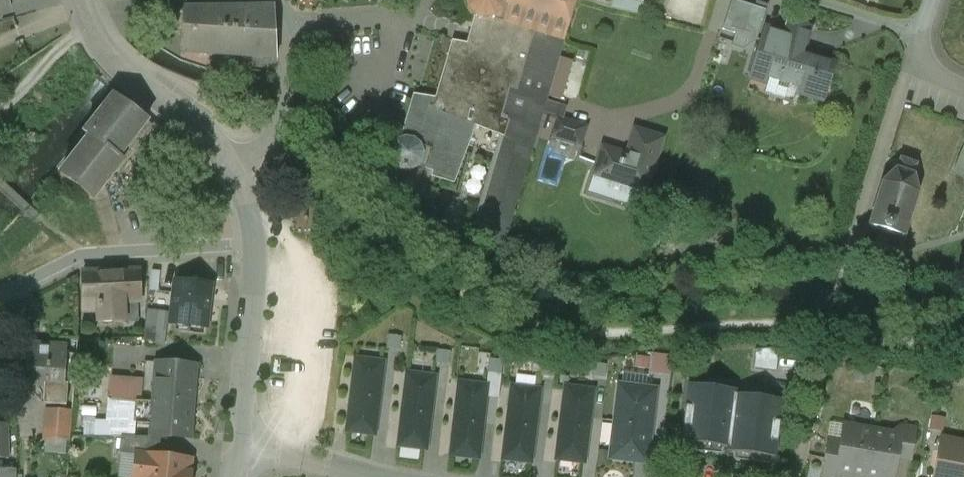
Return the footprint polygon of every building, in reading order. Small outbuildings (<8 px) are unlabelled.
[(502,1),(502,0),(467,0),(466,2),(467,9),(471,14),(476,18),(484,20),(490,19),(496,16),(499,12),(501,7),(502,1)] [(502,1),(501,7),(499,12),(496,16),(490,19),(563,41),(576,0),(502,0),(502,1)] [(610,8),(613,0),(582,0),(610,8)] [(736,0),(732,0),(722,29),(757,40),(766,10),(736,0)] [(270,8),(161,10),(160,32),(183,33),(181,51),(274,57),(276,58),(277,56),(276,55),(274,12),(270,8)] [(563,41),(490,19),(484,20),(476,18),(468,45),(453,43),(435,104),(414,98),(401,140),(406,140),(412,141),(416,144),(420,148),(421,153),(420,160),(418,163),(436,169),(434,175),(451,180),(451,181),(453,182),(470,135),(474,123),(502,135),(478,217),(492,221),(487,240),(498,251),(499,251),(544,99),(546,100),(563,41)] [(812,28),(790,21),(785,38),(778,38),(778,33),(770,31),(768,30),(762,40),(750,78),(752,79),(753,73),(798,87),(796,92),(825,101),(828,88),(827,88),(834,62),(833,62),(832,65),(801,55),(809,28),(811,29),(812,28)] [(114,96),(84,133),(89,137),(60,174),(92,200),(124,160),(119,157),(148,120),(114,96)] [(585,127),(557,118),(552,135),(580,143),(585,127)] [(627,156),(604,149),(595,174),(596,174),(591,190),(609,196),(614,180),(645,190),(661,139),(636,130),(627,156)] [(420,160),(421,153),(420,148),(416,144),(412,141),(406,140),(401,140),(396,144),(393,149),(392,155),(393,160),(396,165),(401,168),(407,169),(412,168),(417,164),(418,163),(420,160)] [(953,171),(963,175),(963,144),(953,171)] [(917,164),(899,159),(896,169),(883,182),(869,225),(904,236),(918,193),(914,175),(917,164)] [(139,268),(83,270),(84,303),(87,303),(88,311),(98,310),(98,321),(124,321),(124,319),(136,319),(136,301),(140,301),(139,268)] [(178,283),(174,319),(206,322),(209,286),(178,283)] [(168,343),(172,310),(151,308),(147,341),(168,343)] [(66,346),(27,344),(25,383),(47,385),(63,386),(63,383),(66,346)] [(780,347),(755,350),(753,369),(777,372),(780,347)] [(673,356),(653,353),(650,374),(670,376),(673,356)] [(382,363),(356,359),(352,395),(378,398),(382,363)] [(505,360),(494,360),(493,383),(504,383),(505,360)] [(195,365),(156,362),(153,402),(151,423),(150,437),(161,437),(187,438),(190,438),(195,365)] [(434,377),(408,374),(403,409),(430,413),(434,377)] [(63,386),(47,385),(45,404),(66,406),(67,384),(63,383),(63,386)] [(486,386),(460,383),(455,418),(482,422),(486,386)] [(656,389),(619,384),(614,421),(651,426),(656,389)] [(737,390),(688,384),(681,441),(727,447),(727,451),(776,457),(783,400),(736,394),(737,390)] [(539,390),(512,387),(508,422),(534,426),(539,390)] [(592,391),(566,387),(561,423),(588,426),(592,391)] [(378,398),(352,395),(347,430),(374,433),(378,398)] [(136,401),(112,399),(111,422),(135,424),(135,422),(136,401)] [(153,402),(136,401),(135,422),(151,423),(153,402)] [(69,411),(47,409),(45,439),(67,440),(69,411)] [(430,413),(403,409),(399,445),(425,448),(430,413)] [(482,422),(455,418),(451,454),(478,457),(482,422)] [(651,426),(614,421),(610,458),(647,462),(651,426)] [(534,426),(508,422),(504,458),(530,461),(534,426)] [(588,426),(561,423),(557,458),(583,461),(588,426)] [(849,426),(843,430),(842,441),(836,473),(839,473),(862,476),(865,476),(873,430),(849,426)] [(914,429),(904,427),(899,430),(898,434),(900,434),(896,456),(909,458),(914,429)] [(873,430),(865,476),(893,476),(896,456),(900,434),(898,434),(873,430)] [(150,437),(121,436),(119,453),(136,455),(137,453),(147,454),(148,454),(148,455),(158,456),(161,437),(150,437)] [(829,439),(824,474),(838,476),(839,476),(839,473),(836,473),(842,441),(829,439)] [(949,440),(945,456),(938,455),(934,476),(963,476),(963,443),(949,440)] [(191,476),(191,474),(189,474),(190,461),(191,459),(189,459),(158,456),(148,455),(148,454),(147,454),(137,453),(136,455),(134,476),(190,476),(191,476)] [(15,467),(15,459),(0,459),(0,467),(15,467)]
